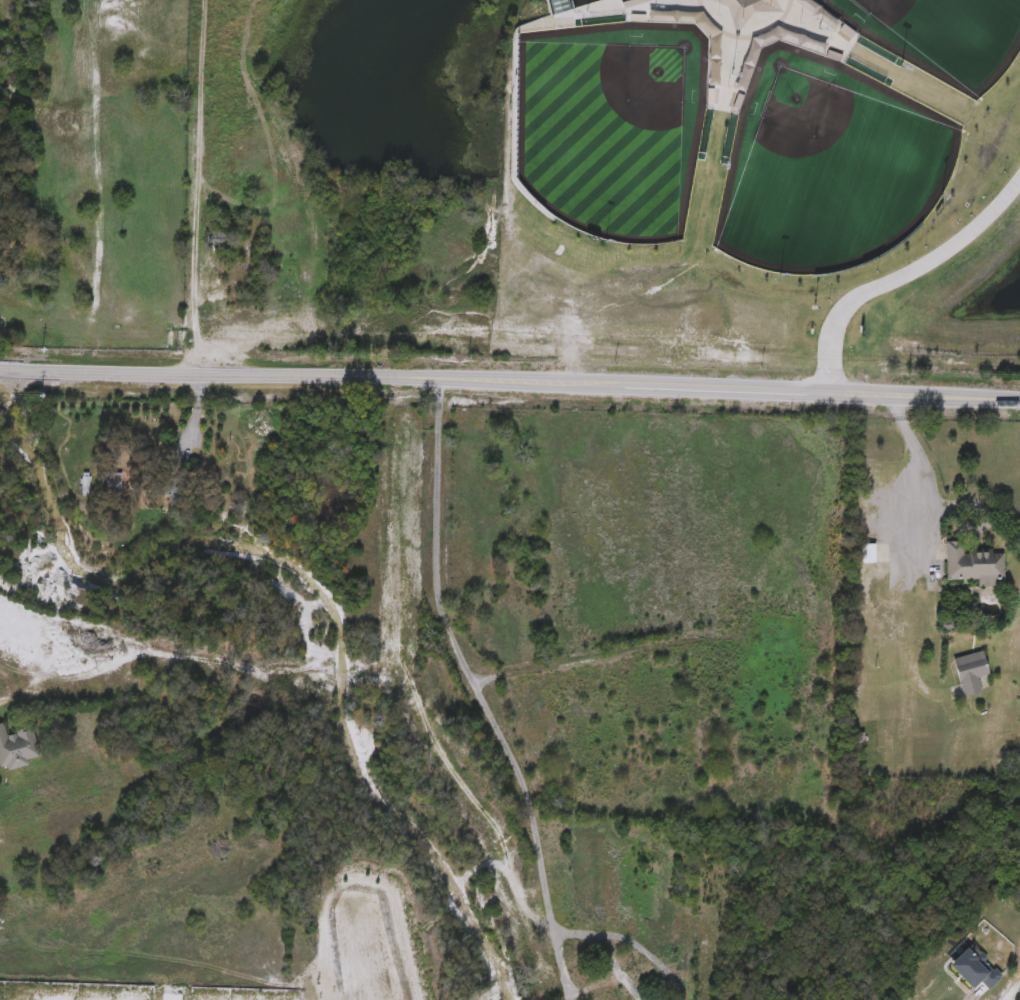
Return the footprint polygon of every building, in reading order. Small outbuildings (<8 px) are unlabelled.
[(233,232),(233,248),(208,248),(208,232),(233,232)] [(82,495),(82,472),(122,472),(122,490),(92,490),(92,495),(82,495)] [(981,579),(949,580),(948,542),(966,542),(966,551),(1005,551),(1006,578),(998,578),(999,586),(982,586),(981,579)] [(878,564),(859,564),(859,544),(878,544),(878,564)] [(984,692),(964,697),(955,658),(987,651),(993,674),(980,677),(984,692)] [(7,734),(5,724),(0,725),(0,771),(30,765),(29,761),(41,758),(35,728),(7,734)] [(964,991),(940,966),(957,950),(967,960),(973,955),(996,980),(984,991),(974,981),(964,991)]
